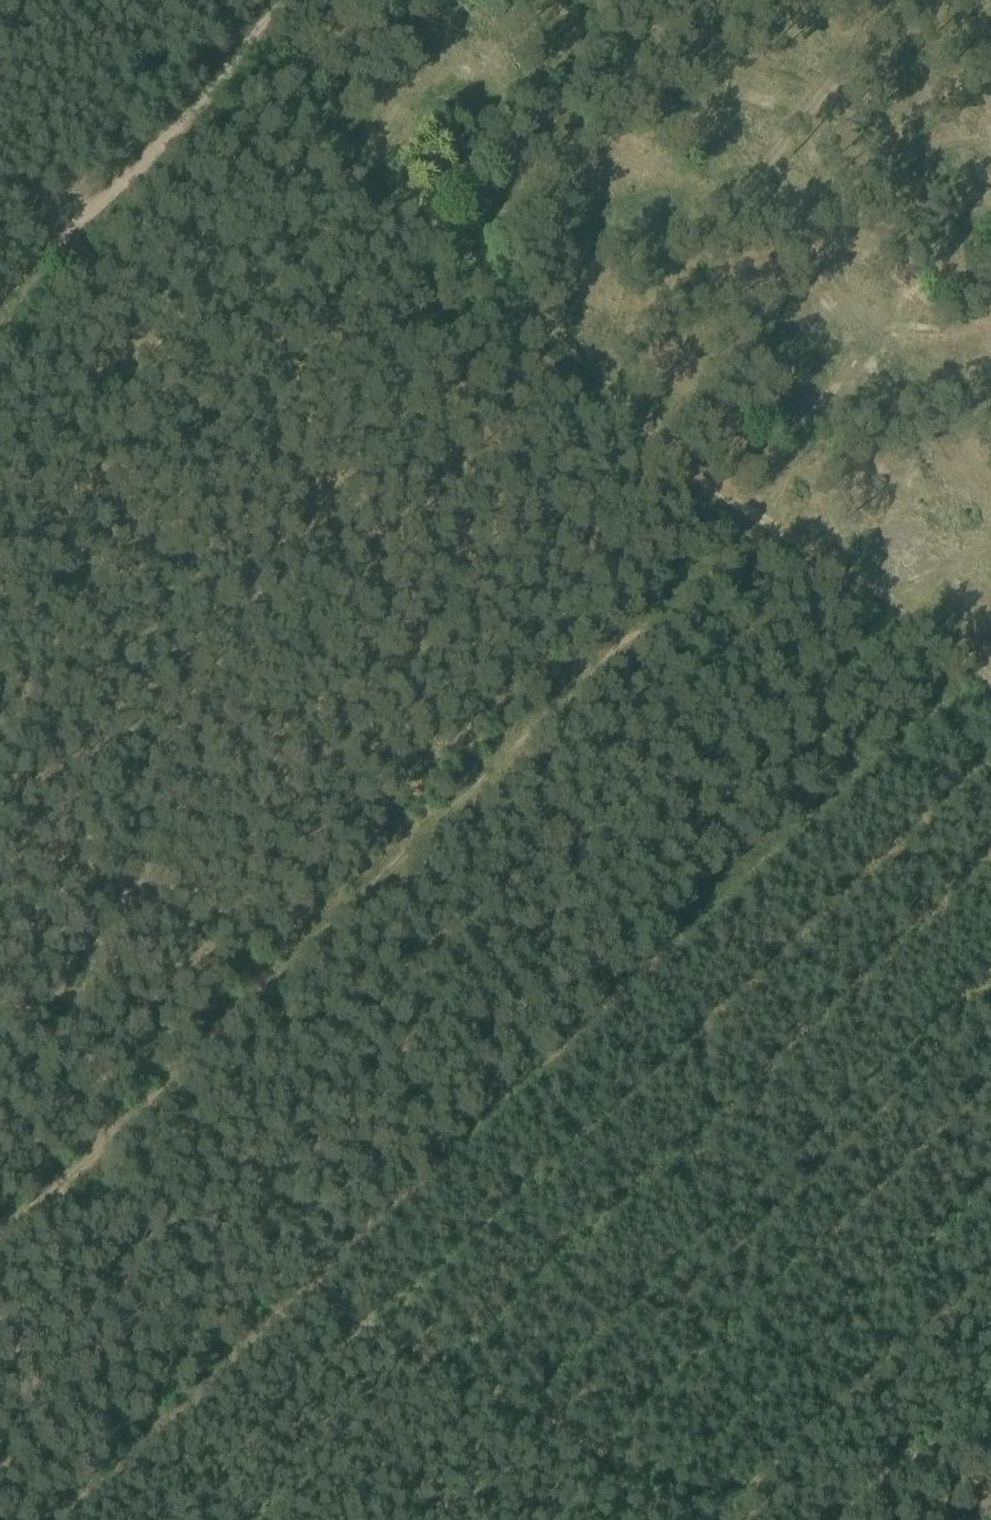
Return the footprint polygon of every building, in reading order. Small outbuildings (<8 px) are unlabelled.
[(774,402),(766,409),(773,417),(781,410),(774,402)]
